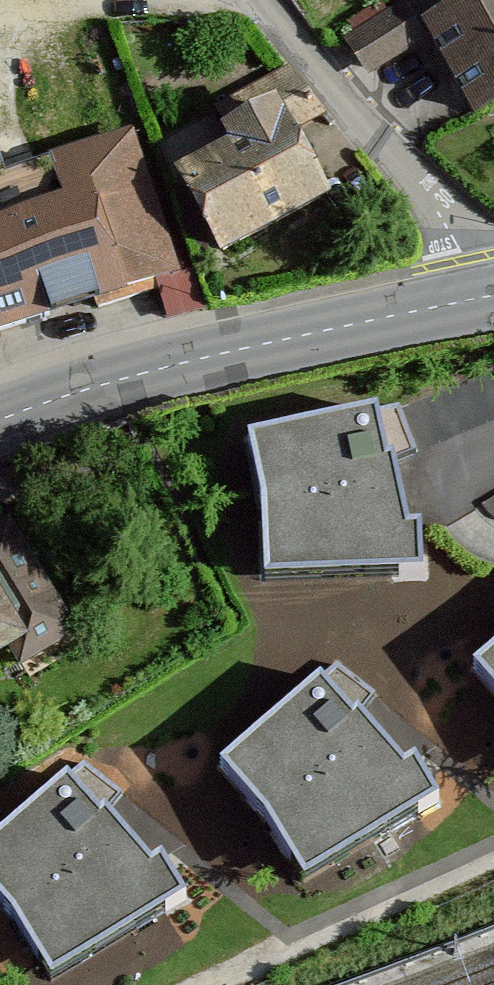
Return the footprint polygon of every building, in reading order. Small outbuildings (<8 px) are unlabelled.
[(478,126),(493,118),(493,0),(483,0),(427,29),(478,126)] [(352,38),(373,77),(422,51),(400,12),(352,38)] [(179,178),(224,266),(337,209),(300,135),(325,122),(291,76),(216,114),(234,150),(179,178)] [(161,298),(167,318),(202,308),(182,239),(170,243),(136,139),(0,183),(0,350),(161,298)] [(269,507),(271,562),(371,563),(371,580),(425,578),(424,534),(410,535),(397,461),(414,456),(401,413),(255,447),(269,507)] [(0,478),(0,513),(36,499),(24,469),(0,478)] [(0,533),(0,673),(66,634),(5,530),(0,533)] [(482,674),(493,687),(493,663),(482,674)] [(337,671),(231,771),(278,824),(304,871),(391,818),(399,830),(441,807),(421,769),(407,776),(363,716),(375,701),(337,671)] [(0,847),(0,893),(22,920),(49,972),(129,924),(138,938),(190,907),(165,864),(150,872),(105,815),(121,800),(86,771),(0,847)]
